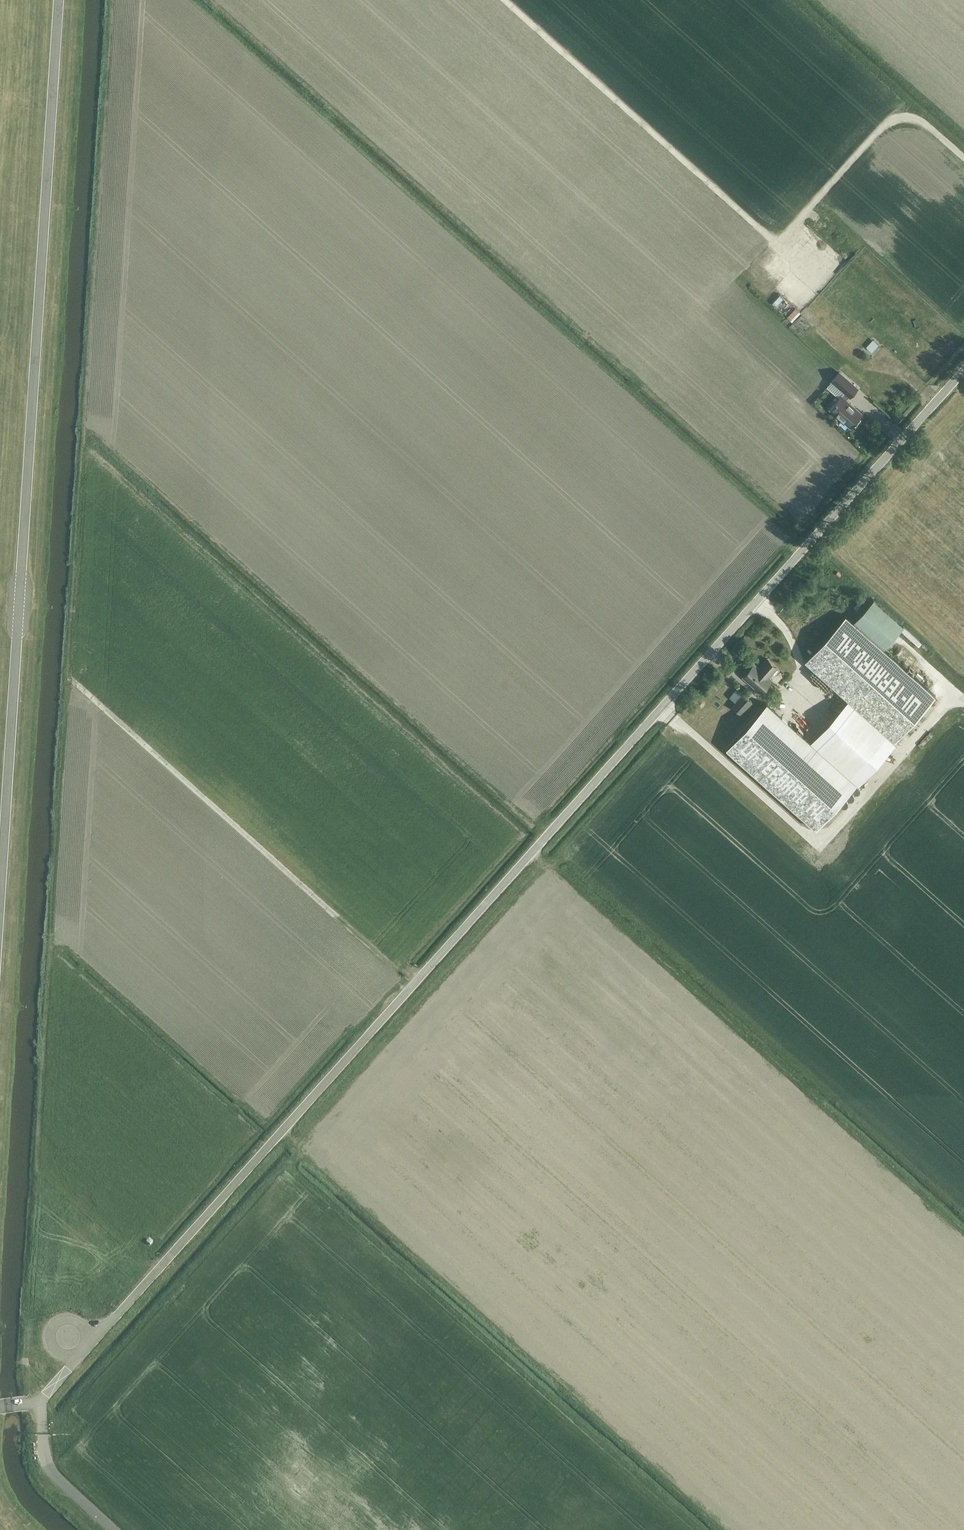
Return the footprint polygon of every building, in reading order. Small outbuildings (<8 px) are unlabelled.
[(793,306),(788,317),(795,321),(800,310),(793,306)] [(866,348),(872,353),(878,346),(873,341),(866,348)] [(859,417),(862,414),(846,400),(850,396),(858,388),(840,372),(832,380),(845,392),(830,409),(851,427),(854,423),(855,424),(861,419),(859,417)] [(874,599),(854,621),(853,622),(847,616),(806,661),(897,741),(937,696),(884,649),(904,625),(874,599)] [(778,668),(769,660),(762,666),(763,667),(761,670),(755,665),(744,677),(762,693),(773,681),(769,678),(778,668)] [(753,702),(743,693),(732,706),(742,715),(753,702)] [(858,784),(768,704),(728,749),(818,829),(858,784)]
